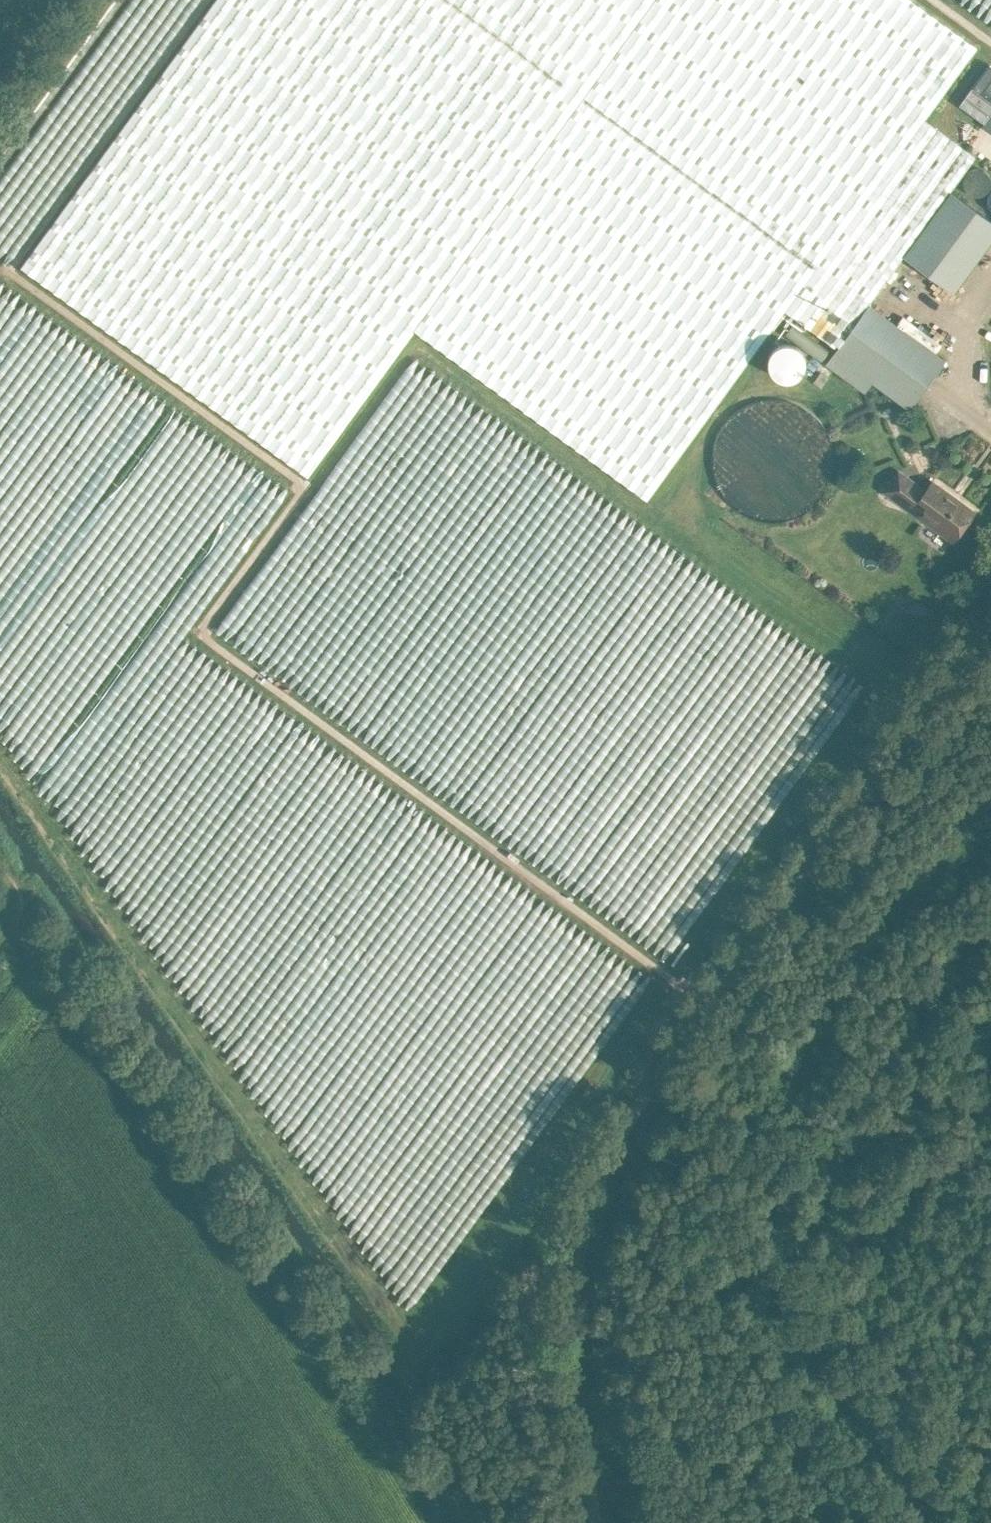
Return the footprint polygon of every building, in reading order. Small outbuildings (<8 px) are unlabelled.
[(913,0),(214,0),(21,265),(308,474),(414,331),(648,498),(785,307),(837,343),(902,256),(903,255),(953,291),(990,240),(990,219),(951,190),(975,156),(925,120),(978,46),(913,0)] [(960,104),(984,122),(990,114),(990,115),(990,65),(989,64),(960,104)] [(963,183),(964,185),(964,186),(965,189),(966,190),(967,192),(969,193),(970,194),(973,195),(975,195),(977,196),(979,196),(982,195),(984,194),(986,193),(987,191),(989,190),(990,188),(990,186),(990,184),(990,179),(990,178),(990,176),(989,174),(987,172),(986,171),(984,169),(982,168),(980,168),(977,168),(976,168),(974,168),(972,169),(971,169),(969,170),(968,172),(966,173),(965,175),(964,177),(964,178),(963,180),(963,183)] [(945,360),(929,348),(870,304),(827,363),(865,391),(872,381),(910,408),(945,360)] [(899,471),(885,490),(927,521),(929,518),(956,537),(974,512),(932,481),(926,491),(899,471)]
